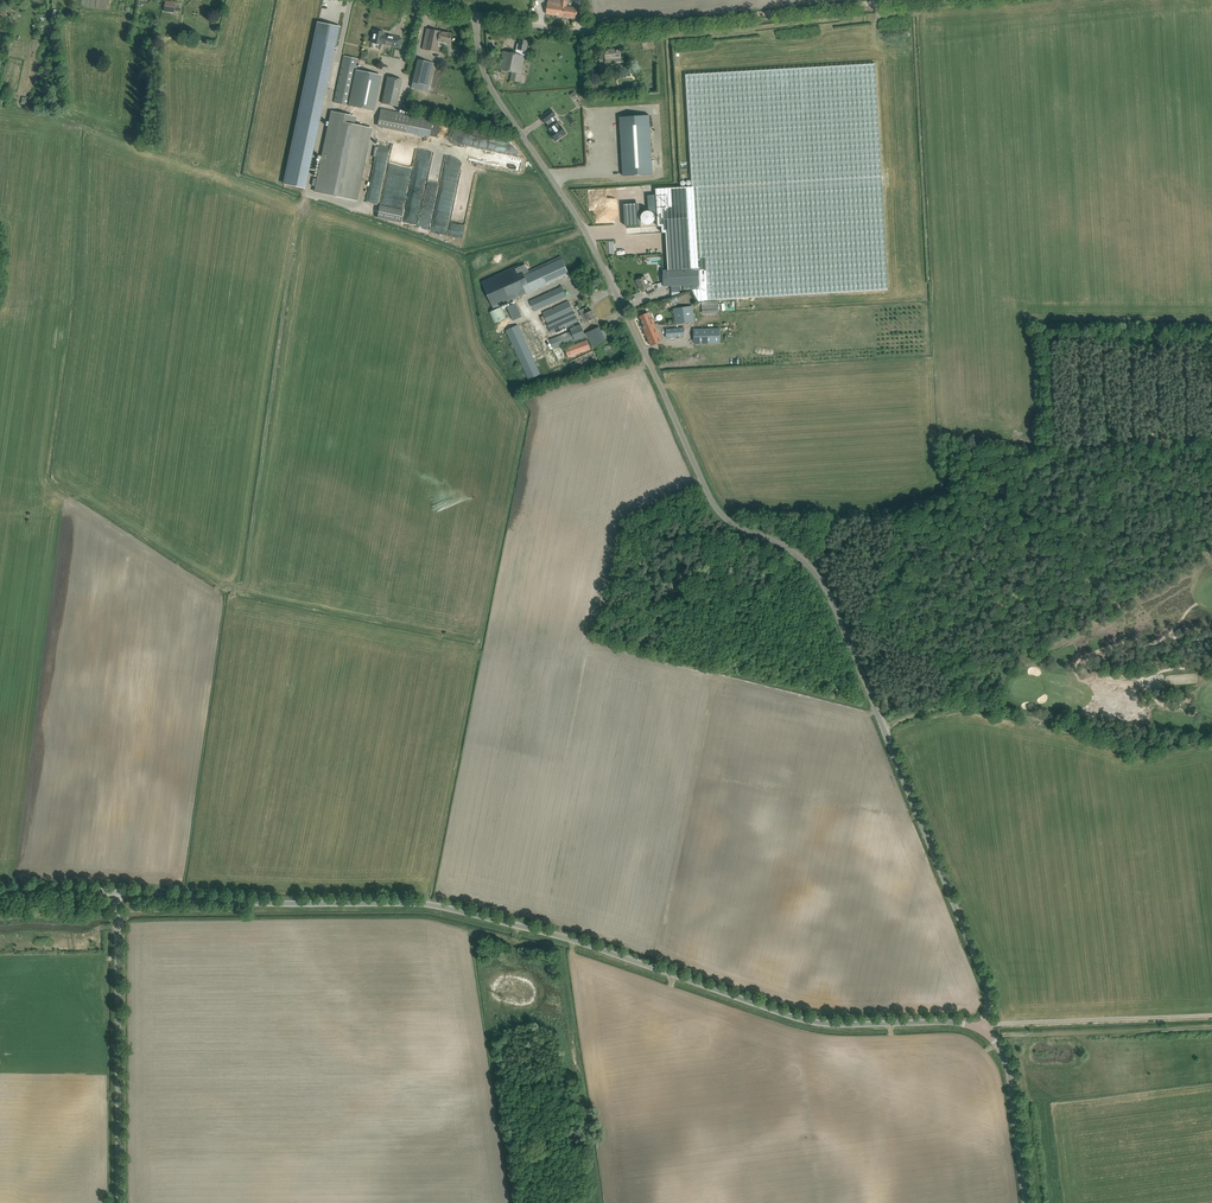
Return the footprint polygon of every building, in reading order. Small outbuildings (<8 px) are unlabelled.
[(578,12),(578,9),(567,7),(567,1),(562,0),(548,0),(546,14),(577,18),(578,12)] [(174,13),(175,5),(175,2),(165,1),(164,11),(174,13)] [(319,22),(285,184),(306,188),(340,27),(319,22)] [(425,34),(422,49),(440,53),(441,47),(439,46),(440,42),(449,44),(451,33),(426,28),(425,34)] [(374,30),(371,43),(381,45),(382,43),(400,47),(402,38),(383,35),(384,32),(380,31),(379,30),(377,30),(375,30),(374,30)] [(502,58),(499,70),(512,72),(510,80),(520,82),(525,55),(529,41),(520,39),(519,44),(518,44),(516,51),(518,51),(517,54),(503,51),(502,58)] [(605,50),(605,56),(606,59),(612,59),(613,63),(624,62),(623,52),(621,52),(621,51),(620,51),(620,49),(605,50)] [(344,57),(336,96),(334,103),(349,106),(350,99),(358,60),(344,57)] [(434,64),(418,60),(412,83),(429,87),(434,64)] [(746,298),(888,290),(875,64),(686,75),(692,187),(656,189),(658,226),(662,226),(662,233),(666,233),(668,270),(699,268),(700,285),(704,285),(704,300),(746,298)] [(350,99),(349,106),(374,111),(381,76),(356,71),(350,99)] [(382,104),(386,105),(397,107),(402,80),(387,77),(382,104)] [(433,120),(381,109),(378,126),(430,136),(433,120)] [(552,110),(540,118),(545,123),(546,122),(548,125),(547,126),(551,133),(550,134),(555,141),(564,135),(562,131),(564,130),(561,126),(558,128),(551,116),(554,114),(552,110)] [(371,128),(347,123),(349,115),(332,112),(315,192),(356,201),(371,128)] [(653,174),(649,115),(620,117),(623,176),(653,174)] [(646,211),(645,212),(644,212),(643,213),(642,214),(642,216),(641,217),(641,218),(642,219),(642,221),(643,222),(643,223),(644,223),(646,224),(647,224),(648,225),(649,224),(651,224),(652,224),(653,223),(654,222),(654,221),(655,220),(655,219),(655,217),(655,216),(655,215),(654,214),(653,213),(652,212),(651,211),(650,211),(648,211),(647,211),(646,211)] [(526,294),(564,276),(569,274),(566,267),(562,259),(561,256),(528,271),(525,264),(521,266),(520,264),(514,267),(519,278),(519,279),(526,294)] [(526,294),(519,279),(519,278),(514,267),(481,282),(491,305),(493,309),(501,305),(525,294),(526,294)] [(663,282),(657,284),(659,288),(664,286),(664,287),(671,286),(672,296),(680,294),(680,286),(684,286),(700,285),(699,268),(663,270),(663,282)] [(645,276),(642,278),(636,280),(642,291),(647,289),(648,292),(650,296),(656,293),(654,289),(653,285),(650,287),(645,276)] [(700,285),(684,286),(684,290),(692,289),(698,301),(704,300),(704,285),(700,285)] [(562,287),(530,301),(534,311),(566,296),(562,287)] [(671,300),(675,306),(680,302),(676,296),(671,300)] [(702,302),(702,313),(719,312),(718,301),(702,302)] [(569,302),(543,314),(548,323),(574,312),(569,302)] [(673,308),(675,324),(694,321),(692,306),(673,308)] [(587,307),(581,310),(580,310),(585,323),(596,318),(592,310),(589,312),(587,307)] [(648,313),(645,314),(640,316),(643,324),(643,325),(652,346),(657,344),(662,342),(654,323),(655,322),(653,318),(651,319),(648,313)] [(575,314),(548,325),(552,334),(578,323),(575,314)] [(571,331),(554,338),(550,339),(554,349),(575,341),(577,344),(587,340),(581,324),(570,328),(571,331)] [(518,325),(506,330),(513,344),(511,345),(512,349),(514,348),(529,379),(541,374),(518,325)] [(606,329),(601,331),(600,327),(594,329),(592,331),(593,335),(588,337),(592,346),(600,342),(610,338),(606,329)] [(666,329),(667,338),(685,336),(684,327),(666,329)] [(720,329),(694,330),(695,344),(721,343),(720,329)] [(591,349),(587,340),(577,344),(566,348),(569,357),(591,349)] [(596,351),(594,352),(594,351),(571,362),(574,369),(597,359),(596,357),(599,356),(596,351)]
